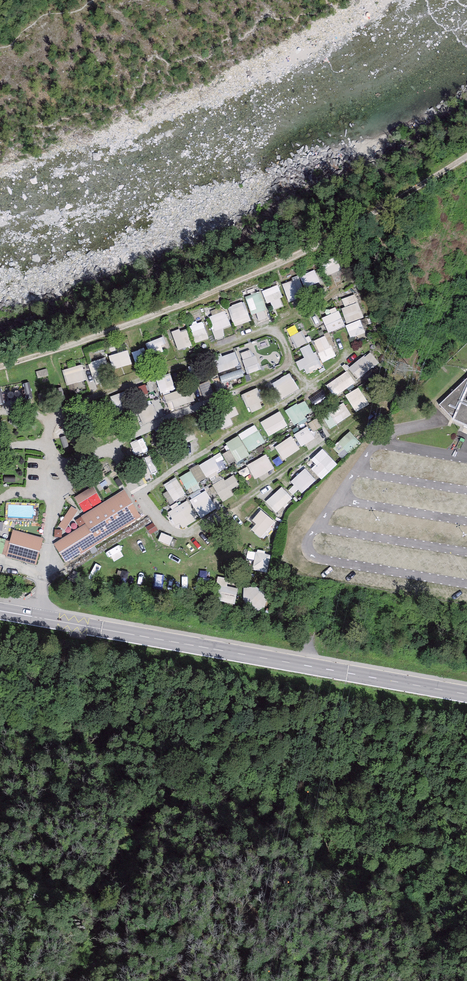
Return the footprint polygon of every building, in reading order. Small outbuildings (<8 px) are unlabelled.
[(292,300),(325,287),(317,268),(284,282),(292,300)] [(267,287),(273,309),(287,304),(280,283),(267,287)] [(257,321),(271,317),(264,290),(250,293),(257,321)] [(357,293),(341,299),(351,323),(367,316),(357,293)] [(247,299),(230,305),(237,326),(254,320),(247,299)] [(218,339),(228,337),(226,328),(232,326),(228,310),(211,315),(218,339)] [(325,316),(331,333),(348,326),(342,310),(325,316)] [(198,342),(211,339),(207,320),(194,323),(198,342)] [(352,336),(368,334),(366,321),(350,323),(352,336)] [(301,323),(290,328),(299,348),(310,342),(301,323)] [(191,328),(175,332),(179,348),(195,345),(191,328)] [(330,334),(317,339),(324,361),(338,357),(330,334)] [(302,359),(306,373),(323,367),(315,342),(303,346),(307,357),(302,359)] [(256,345),(242,350),(251,374),(265,369),(256,345)] [(130,349),(112,355),(116,369),(135,364),(130,349)] [(373,351),(352,368),(360,379),(382,362),(373,351)] [(218,357),(221,371),(242,365),(238,352),(218,357)] [(107,356),(91,363),(100,384),(110,380),(105,371),(112,368),(107,356)] [(66,369),(71,386),(89,380),(84,364),(66,369)] [(337,397),(360,381),(351,369),(329,385),(337,397)] [(225,382),(247,376),(245,370),(223,375),(225,382)] [(292,372),(275,383),(285,398),(302,388),(292,372)] [(440,405),(453,420),(466,426),(466,380),(440,405)] [(138,389),(142,397),(152,393),(148,384),(138,389)] [(348,394),(359,412),(372,404),(361,387),(348,394)] [(65,401),(61,388),(57,389),(61,402),(65,401)] [(252,413),(268,406),(260,388),(244,394),(252,413)] [(192,404),(189,391),(167,395),(168,401),(176,400),(177,407),(192,404)] [(47,408),(42,394),(38,395),(42,409),(47,408)] [(288,410),(296,424),(315,413),(307,399),(288,410)] [(161,416),(166,414),(162,402),(157,403),(161,416)] [(155,403),(140,410),(146,424),(161,417),(155,403)] [(348,403),(325,413),(331,427),(354,417),(348,403)] [(282,416),(268,424),(274,434),(287,426),(282,416)] [(21,425),(12,419),(9,424),(18,430),(21,425)] [(228,441),(232,449),(226,453),(231,463),(269,444),(258,425),(228,441)] [(297,434),(304,446),(318,438),(310,425),(297,434)] [(353,431),(335,446),(345,458),(363,443),(353,431)] [(79,444),(75,433),(70,435),(75,446),(79,444)] [(69,447),(65,436),(61,438),(65,449),(69,447)] [(296,436),(278,444),(285,459),(303,450),(296,436)] [(146,439),(135,444),(141,456),(151,451),(146,439)] [(324,477),(338,465),(324,450),(311,462),(324,477)] [(250,464),(258,478),(277,467),(269,453),(250,464)] [(194,498),(202,516),(215,510),(202,481),(228,469),(222,455),(183,473),(194,498)] [(307,467),(293,481),(305,493),(319,479),(307,467)] [(238,494),(235,487),(242,484),(237,474),(216,482),(224,500),(238,494)] [(174,503),(189,495),(180,477),(165,485),(174,503)] [(280,512),(295,498),(284,486),(269,501),(280,512)] [(84,492),(75,498),(79,504),(86,499),(97,493),(93,487),(84,492)] [(142,517),(124,490),(81,517),(85,524),(54,544),(65,563),(80,554),(81,555),(142,517)] [(189,500),(172,510),(183,529),(200,519),(189,500)] [(65,531),(78,511),(72,507),(59,526),(65,531)] [(260,523),(255,529),(265,538),(279,522),(264,509),(255,519),(260,523)] [(7,557),(36,565),(43,538),(14,530),(7,557)] [(255,568),(270,571),(274,553),(259,550),(255,568)] [(226,577),(222,601),(237,603),(241,580),(226,577)] [(266,607),(265,586),(246,587),(247,609),(266,607)]
